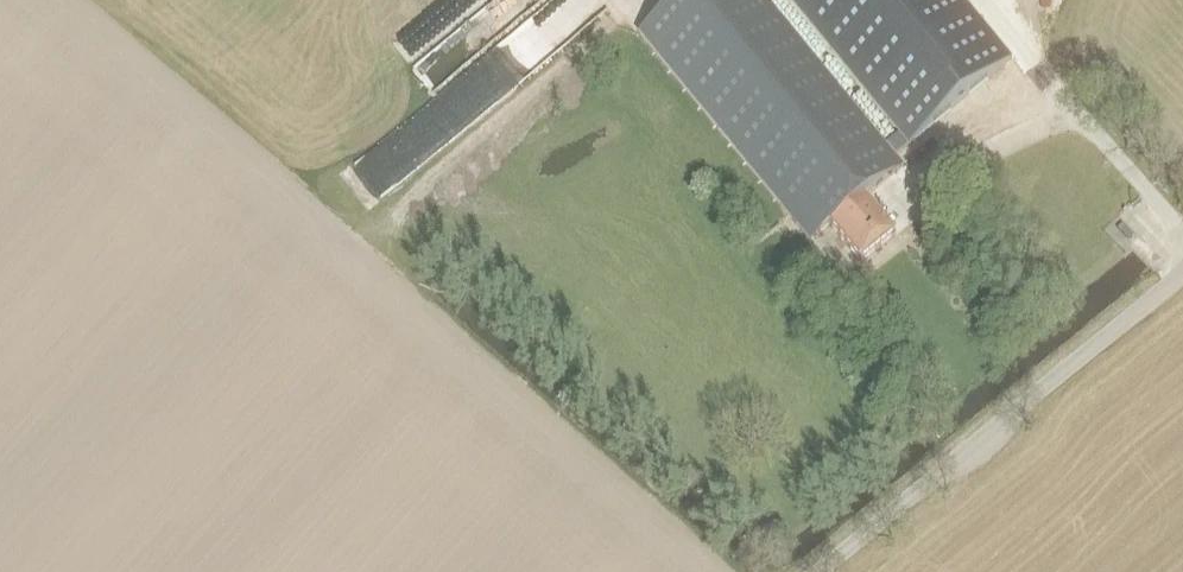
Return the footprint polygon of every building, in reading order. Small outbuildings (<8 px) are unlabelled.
[(609,0),(506,0),(519,21),(536,10),(553,37),(567,29),(571,35),(614,9),(609,0)] [(640,33),(795,223),(803,216),(820,237),(831,228),(861,265),(895,237),(865,200),(902,169),(894,158),(885,147),(764,0),(681,0),(640,33)] [(901,134),(885,147),(894,158),(1012,62),(962,0),(792,0),(901,134)] [(457,85),(352,164),(379,199),(415,172),(412,169),(468,127),(459,115),(472,105),(457,85)]
